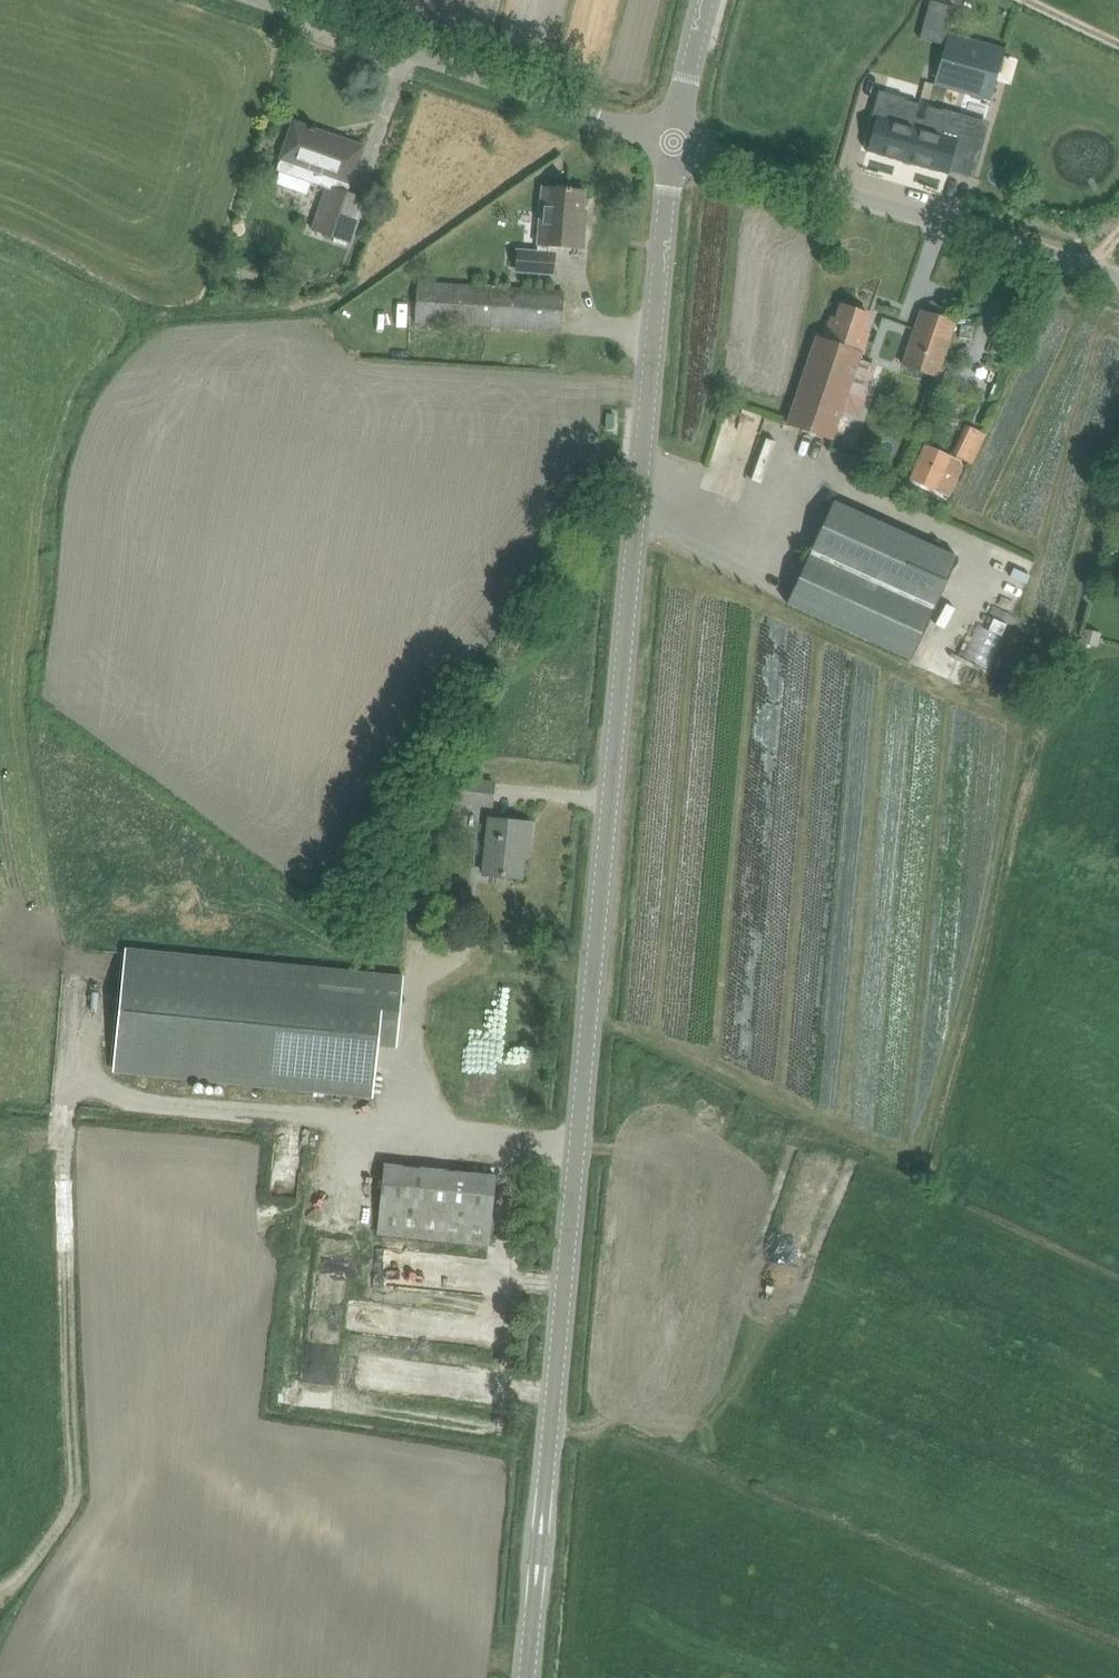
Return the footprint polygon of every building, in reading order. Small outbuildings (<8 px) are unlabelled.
[(949,33),(934,85),(991,101),(1006,49),(949,33)] [(864,144),(864,146),(868,147),(867,152),(948,175),(949,171),(974,178),(975,175),(969,174),(973,162),(974,160),(960,156),(964,144),(978,147),(978,145),(977,145),(983,124),(984,124),(985,122),(942,110),(937,109),(928,106),(924,120),(916,118),(920,104),(910,101),(911,101),(905,99),(883,93),(883,96),(877,116),(876,116),(874,123),(871,122),(865,144),(864,144)] [(347,247),(349,241),(352,242),(366,198),(347,192),(350,183),(351,184),(364,147),(329,135),(327,139),(315,135),(317,128),(311,126),(310,128),(294,123),(281,160),(282,160),(278,174),(324,188),(312,229),(335,237),(333,243),(347,247)] [(516,270),(531,271),(553,273),(555,254),(553,254),(553,245),(582,247),(584,224),(580,224),(581,212),(582,212),(584,192),(571,191),(571,188),(567,188),(566,190),(544,188),(539,255),(517,253),(516,270)] [(561,330),(564,291),(415,282),(413,321),(561,330)] [(825,339),(817,336),(788,423),(832,439),(868,334),(863,332),(869,314),(842,304),(838,318),(833,316),(825,339)] [(938,376),(956,323),(921,311),(902,364),(938,376)] [(1005,357),(1014,334),(1000,328),(991,352),(1005,357)] [(964,437),(955,456),(969,462),(978,443),(964,437)] [(916,465),(911,478),(949,495),(956,479),(962,466),(960,461),(951,457),(926,445),(916,465)] [(958,556),(835,500),(788,603),(911,659),(958,556)] [(453,778),(451,801),(494,805),(496,782),(453,778)] [(482,872),(500,874),(522,877),(525,845),(529,845),(532,823),(487,818),(482,872)] [(316,972),(125,953),(114,1067),(373,1093),(378,1045),(397,1047),(404,976),(316,967),(316,972)] [(378,1233),(467,1242),(489,1244),(496,1175),(385,1164),(378,1233)] [(305,1293),(306,1305),(327,1303),(326,1291),(305,1293)] [(387,1308),(341,1305),(340,1330),(386,1333),(387,1308)]
